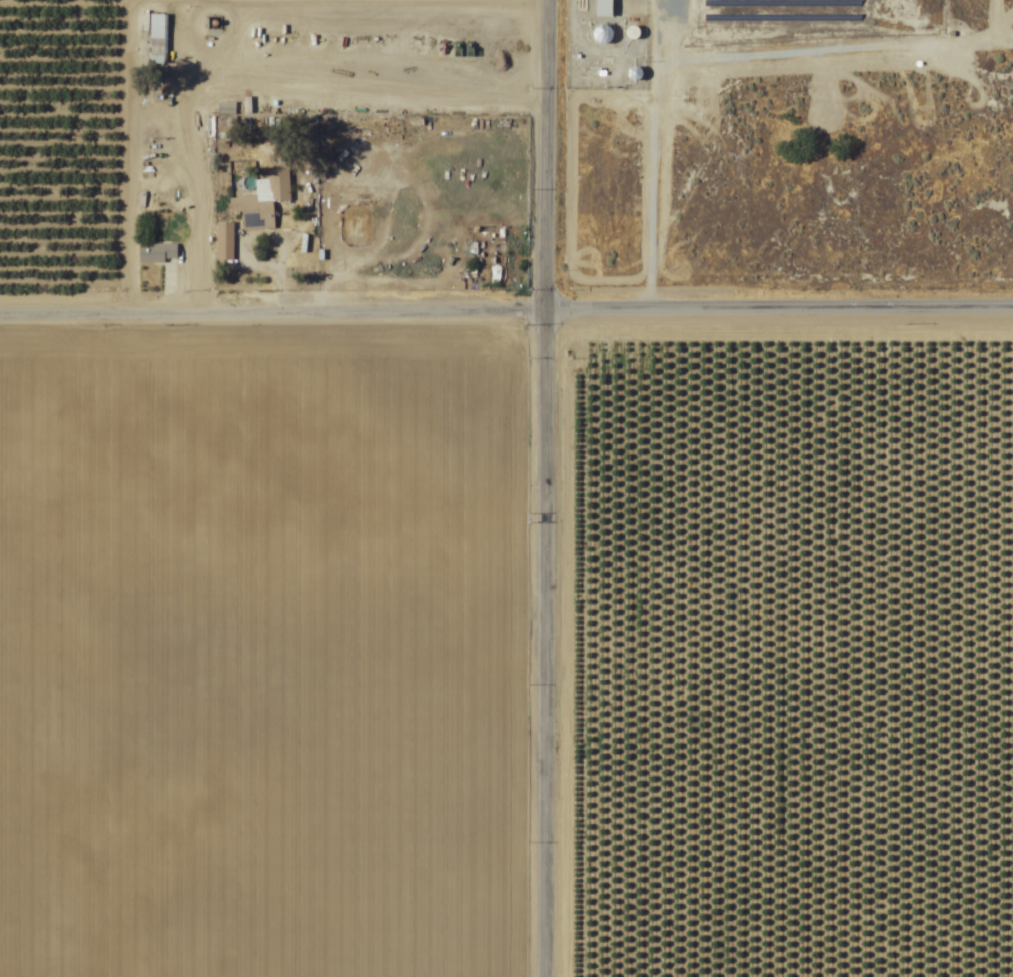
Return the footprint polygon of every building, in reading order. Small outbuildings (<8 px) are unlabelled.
[(612,18),(612,0),(595,0),(595,18),(612,18)] [(164,65),(164,15),(147,15),(147,65),(164,65)] [(613,31),(599,24),(592,39),(606,45),(613,31)] [(263,172),(264,180),(254,180),(254,198),(239,198),(240,231),(273,230),(272,204),(288,203),(287,171),(263,172)] [(215,262),(231,262),(231,223),(215,223),(215,262)] [(137,264),(175,264),(175,245),(137,245),(137,264)]
